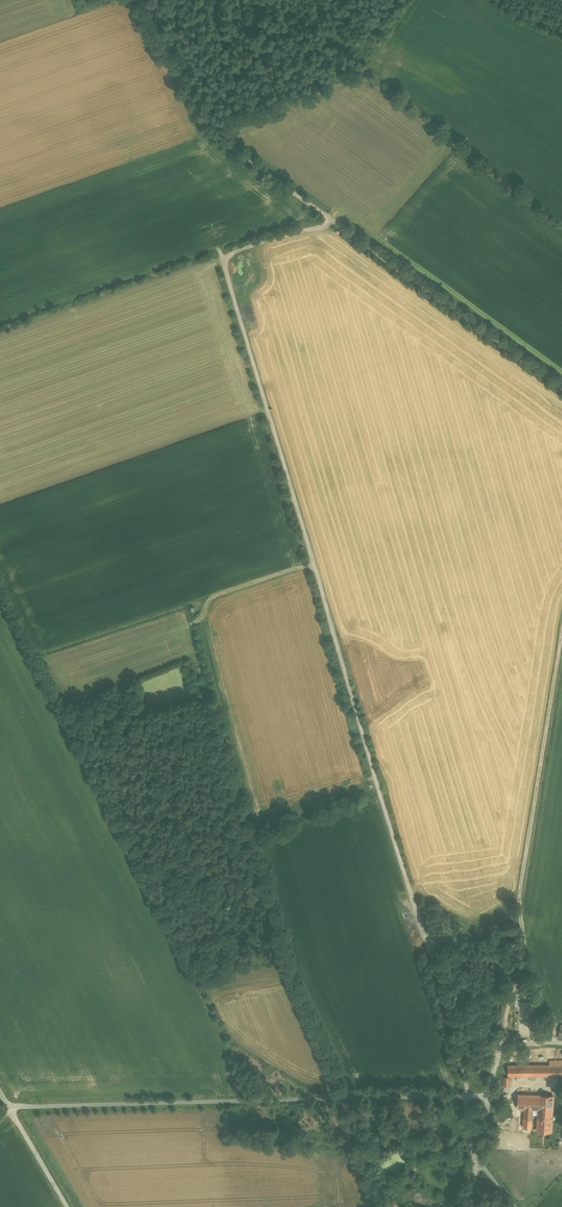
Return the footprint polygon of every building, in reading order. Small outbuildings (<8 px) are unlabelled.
[(508,1065),(508,1076),(561,1075),(561,1061),(550,1061),(550,1065),(508,1065)] [(540,1095),(518,1094),(518,1108),(525,1108),(524,1128),(532,1128),(533,1114),(538,1114),(540,1095)] [(554,1096),(540,1095),(538,1114),(538,1115),(537,1130),(552,1131),(554,1096)]
